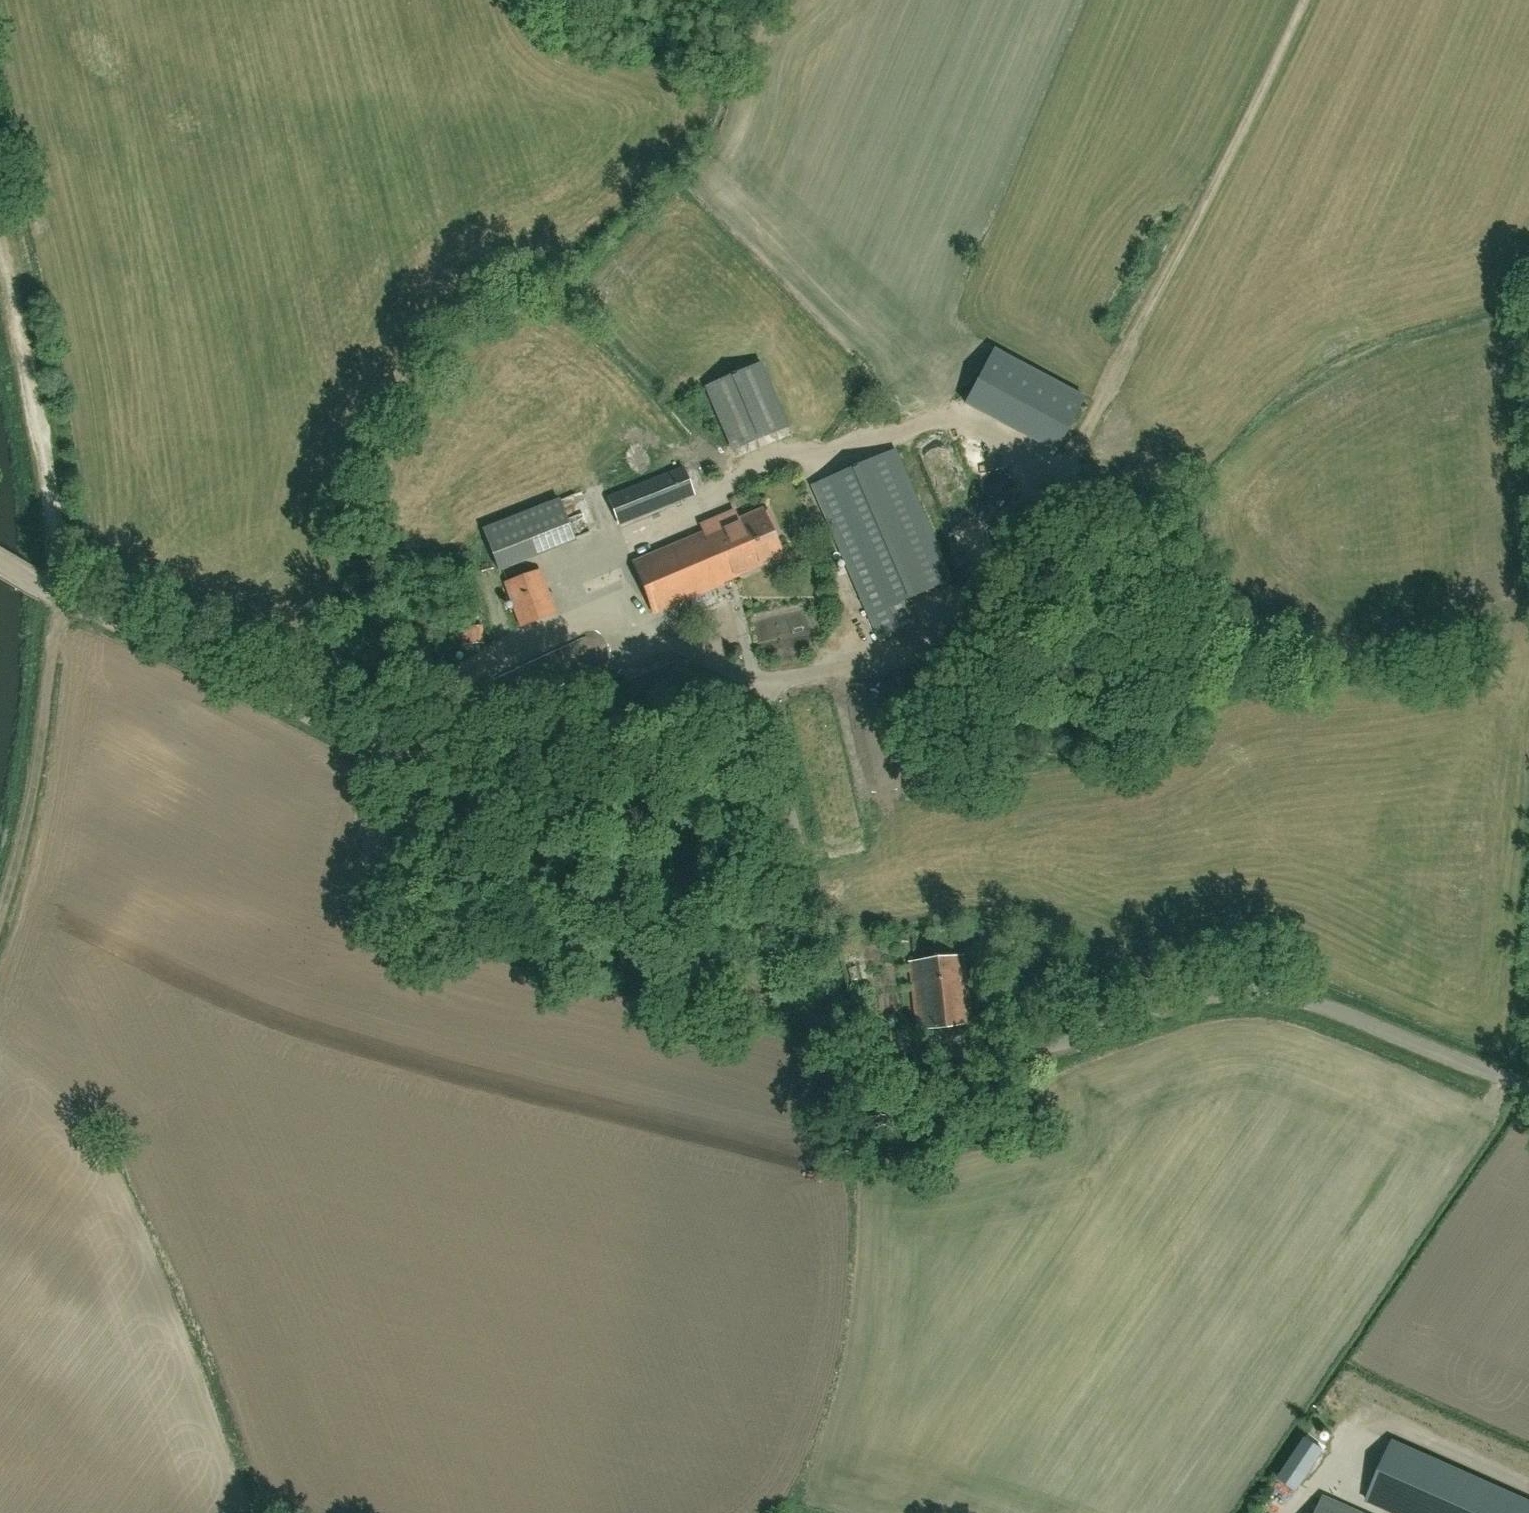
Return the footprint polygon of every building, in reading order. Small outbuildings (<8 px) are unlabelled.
[(1084,398),(993,350),(965,403),(1056,451),(1084,398)] [(704,387),(732,452),(789,427),(762,362),(704,387)] [(893,449),(812,484),(880,641),(913,626),(903,602),(951,581),(893,449)] [(684,466),(607,498),(618,527),(695,496),(684,466)] [(483,531),(499,570),(574,540),(559,501),(483,531)] [(764,511),(763,509),(704,535),(703,534),(633,563),(654,614),(725,585),(724,584),(783,558),(771,528),(775,526),(768,509),(764,511)] [(540,571),(505,585),(521,627),(556,614),(540,571)] [(459,627),(460,645),(482,644),(481,626),(459,627)] [(969,1021),(962,959),(911,965),(918,1027),(969,1021)] [(1392,1442),(1367,1500),(1395,1512),(1528,1512),(1528,1503),(1392,1442)] [(1307,1475),(1289,1463),(1279,1478),(1297,1490),(1307,1475)] [(1324,1497),(1317,1512),(1361,1512),(1324,1497)]
